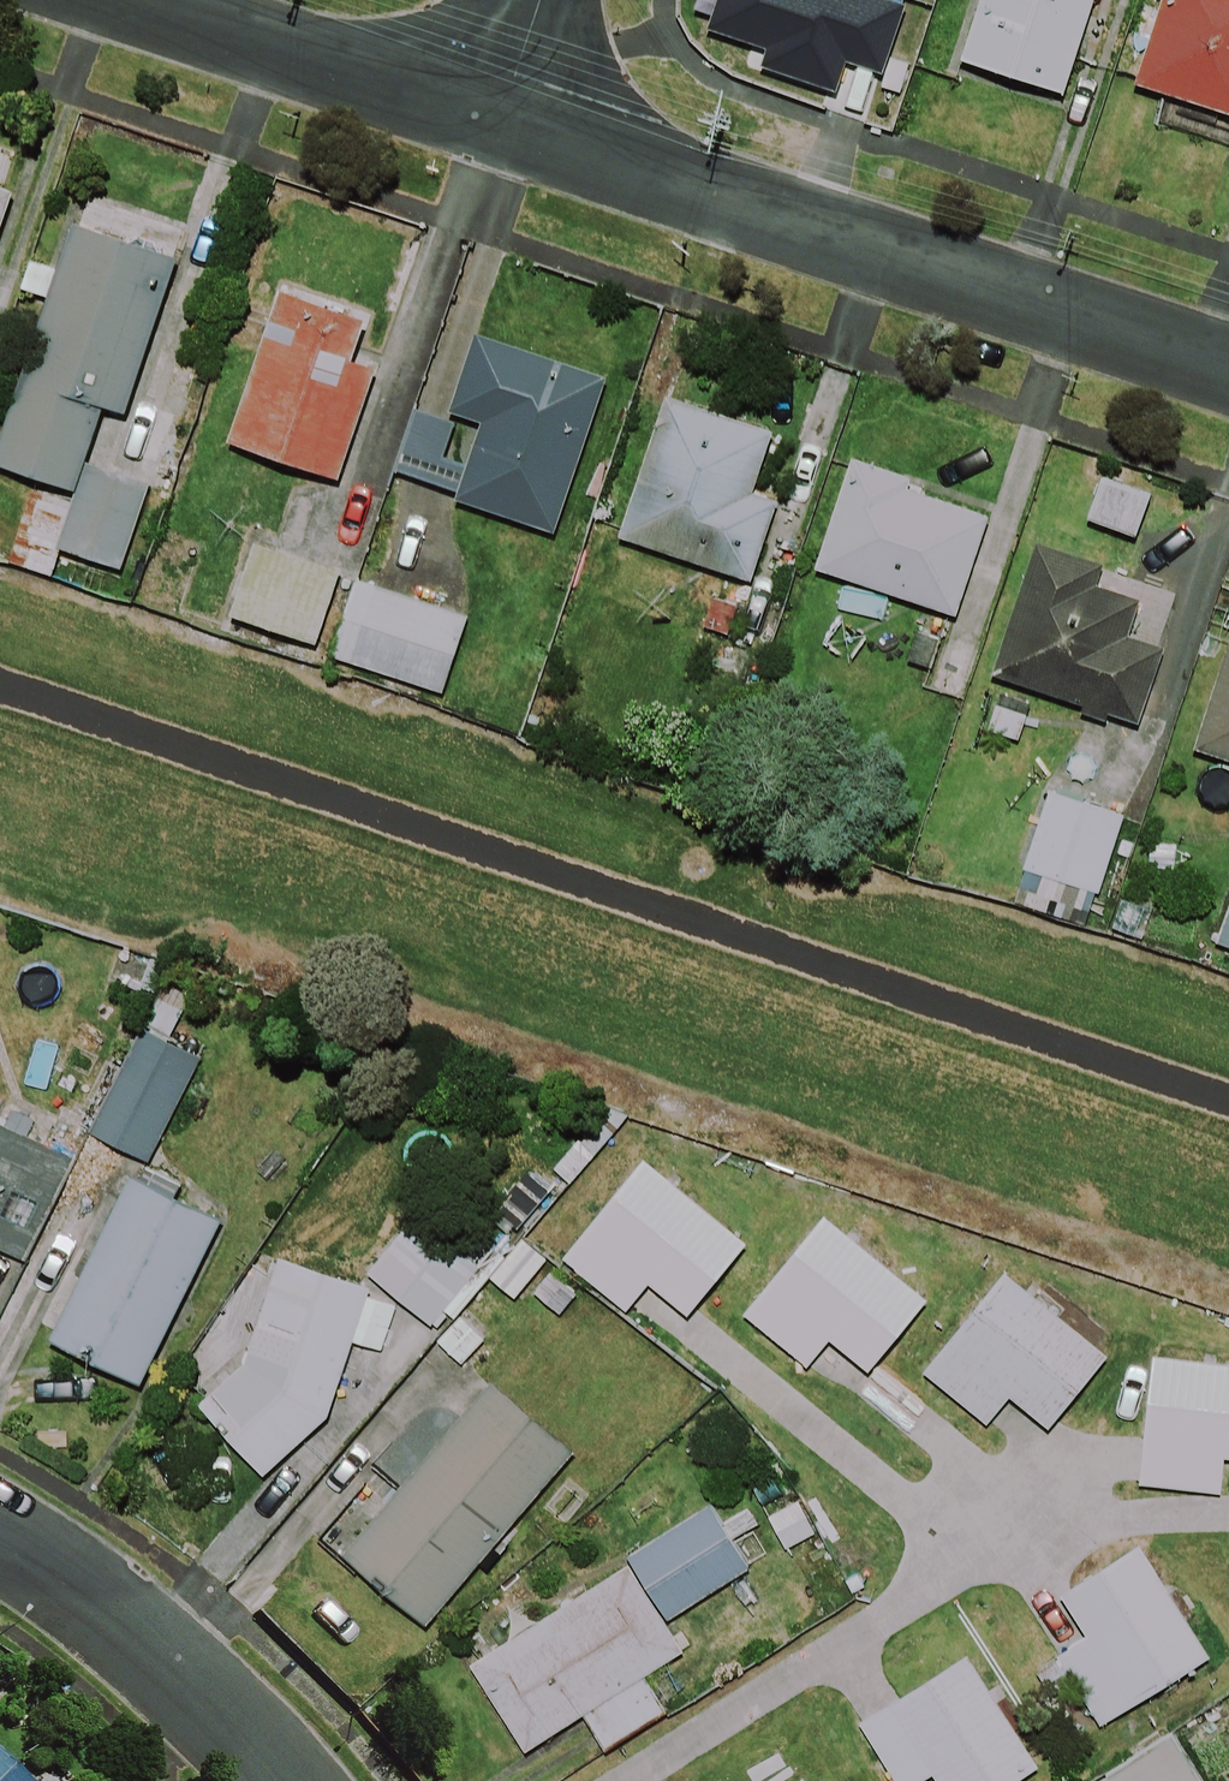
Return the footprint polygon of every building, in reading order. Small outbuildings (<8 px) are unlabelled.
[(904,6),(887,0),(717,0),(707,29),(766,49),(760,65),(837,91),(847,62),(880,74),(904,6)] [(961,61),(1063,94),(1094,0),(980,0),(961,61)] [(1133,84),(1228,115),(1228,0),(1161,0),(1133,84)] [(11,194),(0,190),(0,228),(11,194)] [(83,463),(101,409),(126,417),(176,259),(70,226),(56,270),(29,262),(20,290),(45,298),(0,440),(0,470),(74,493),(83,463)] [(364,326),(278,295),(224,444),(334,484),(375,371),(351,362),(364,326)] [(480,424),(467,465),(443,458),(455,423),(416,410),(394,474),(456,495),(453,503),(554,536),(606,379),(474,336),(448,413),(480,424)] [(771,433),(668,398),(620,541),(750,585),(778,504),(750,495),(771,433)] [(910,481),(850,461),(814,571),(956,618),(989,519),(907,491),(910,481)] [(83,463),(74,493),(71,503),(32,490),(8,563),(52,577),(60,552),(121,571),(149,484),(83,463)] [(339,573),(252,544),(228,617),(314,646),(339,573)] [(1102,566),(1035,544),(990,678),(1138,727),(1164,650),(1128,638),(1140,602),(1095,587),(1102,566)] [(466,618),(355,581),(329,659),(440,696),(466,618)] [(981,641),(945,629),(923,695),(959,706),(981,641)] [(1193,750),(1228,762),(1228,642),(1193,750)] [(1026,717),(995,706),(987,730),(1018,741),(1026,717)] [(1122,816),(1046,793),(1022,872),(1098,895),(1122,816)] [(1217,950),(1228,953),(1228,912),(1217,950)] [(200,1055),(144,1025),(85,1135),(141,1165),(200,1055)] [(0,1128),(0,1252),(23,1263),(71,1163),(0,1128)] [(741,1245),(636,1161),(558,1257),(623,1309),(644,1284),(683,1316),(741,1245)] [(138,1167),(130,1183),(117,1176),(39,1340),(138,1388),(216,1222),(172,1201),(179,1186),(138,1167)] [(426,1210),(364,1273),(458,1366),(483,1341),(454,1313),(492,1275),(426,1210)] [(922,1301),(821,1218),(739,1318),(801,1368),(824,1340),(863,1372),(922,1301)] [(394,1305),(278,1258),(233,1370),(193,1407),(256,1475),(319,1417),(349,1343),(375,1354),(394,1305)] [(1101,1359),(999,1276),(919,1374),(982,1425),(1005,1397),(1044,1429),(1101,1359)] [(1140,1359),(1138,1389),(1156,1391),(1151,1447),(1131,1445),(1128,1486),(1214,1493),(1217,1458),(1228,1459),(1228,1367),(1140,1359)] [(420,1629),(545,1480),(579,1509),(622,1458),(588,1429),(567,1455),(481,1382),(394,1486),(367,1463),(307,1534),(420,1629)] [(820,1550),(790,1502),(762,1519),(792,1567),(820,1550)] [(623,1568),(660,1622),(741,1571),(702,1509),(619,1561),(623,1568)] [(1205,1658),(1136,1547),(1056,1597),(1083,1640),(1053,1659),(1095,1726),(1205,1658)] [(660,1622),(623,1568),(461,1670),(515,1755),(577,1716),(600,1752),(665,1711),(642,1675),(679,1651),(660,1622)] [(963,1657),(852,1726),(886,1780),(915,1780),(927,1774),(932,1780),(1012,1780),(1032,1768),(963,1657)] [(1169,1731),(1087,1780),(1199,1780),(1169,1731)] [(0,1752),(0,1780),(28,1780),(0,1752)]
